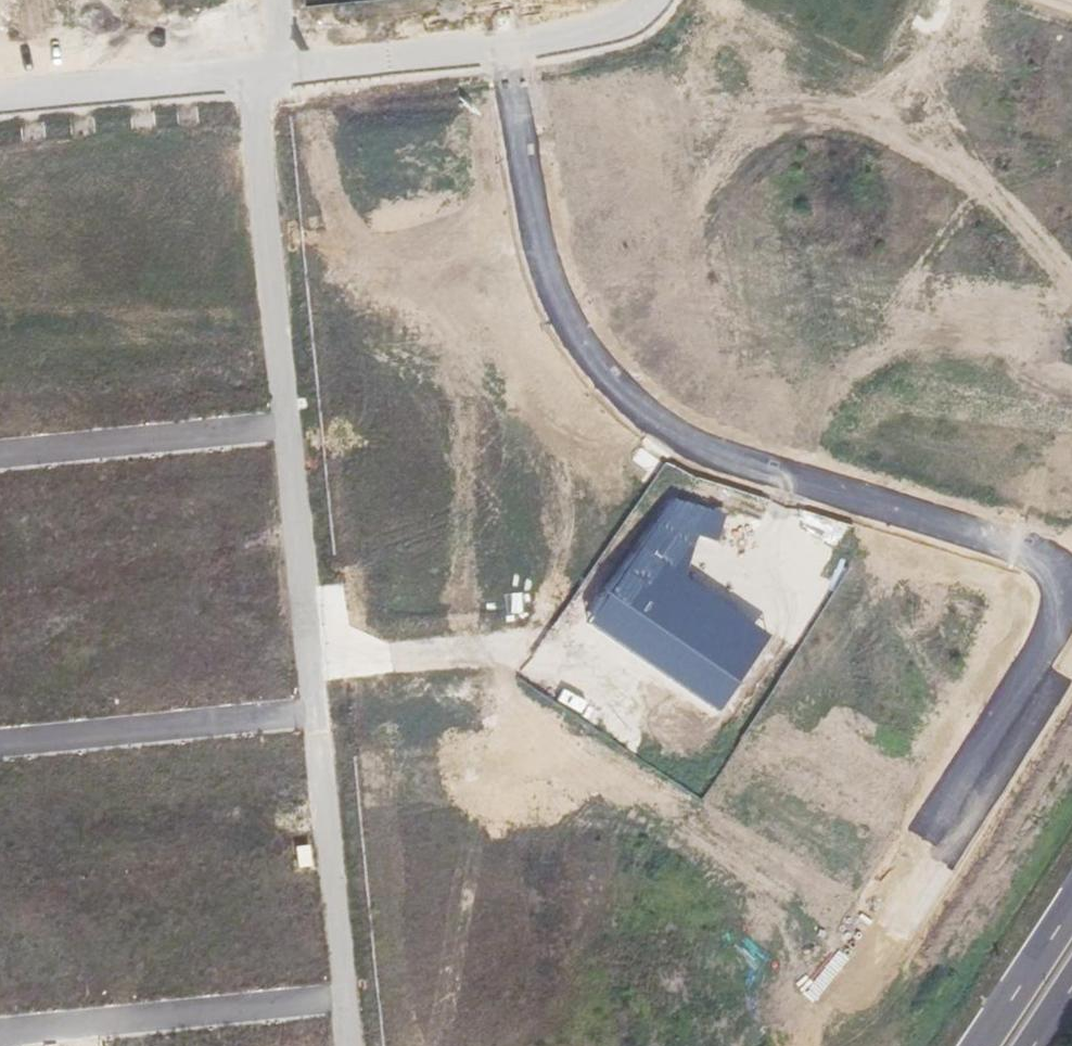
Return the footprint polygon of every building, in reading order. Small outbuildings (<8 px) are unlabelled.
[(707,512),(666,486),(578,624),(716,712),(766,635),(668,572),(707,512)]
